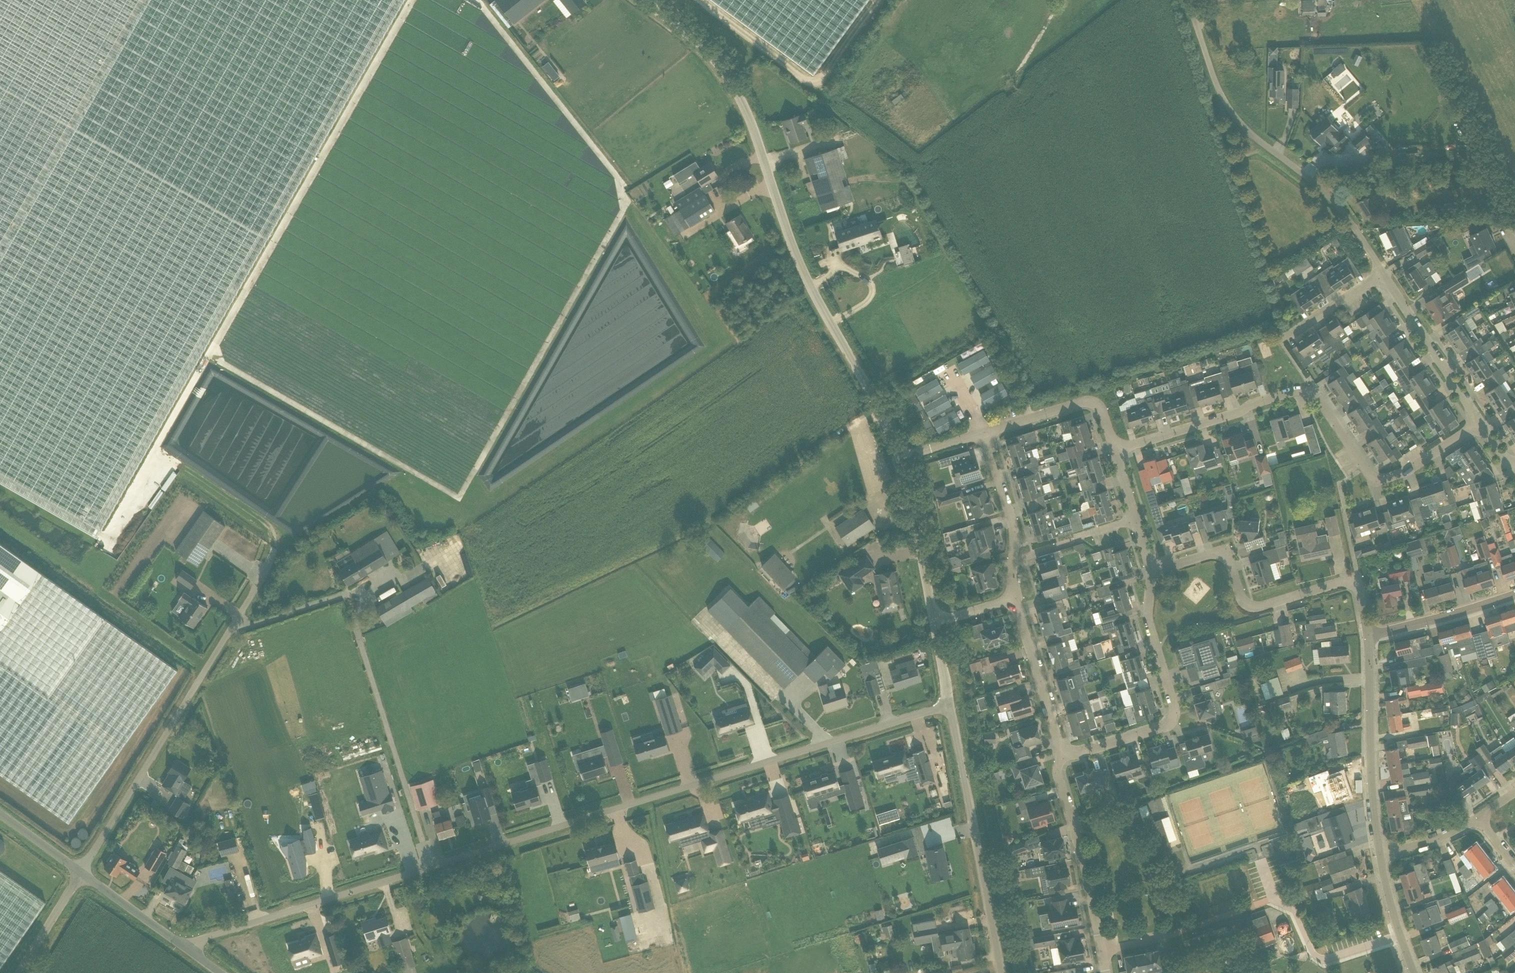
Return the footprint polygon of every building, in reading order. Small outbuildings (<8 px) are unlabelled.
[(97,537),(201,356),(404,0),(0,0),(0,482),(97,537)] [(513,23),(543,0),(495,0),(513,23)] [(572,14),(586,3),(584,0),(561,0),(572,14)] [(813,75),(868,0),(712,0),(813,75)] [(1302,11),(1314,11),(1314,0),(1302,0),(1302,11)] [(1356,54),(1352,61),(1358,64),(1362,57),(1356,54)] [(1340,61),(1325,77),(1335,87),(1340,83),(1342,85),(1347,81),(1341,75),(1348,69),(1340,61)] [(559,76),(548,62),(543,66),(554,80),(559,76)] [(1278,71),(1278,68),(1268,68),(1268,80),(1271,80),(1271,96),(1276,96),(1276,101),(1285,102),(1285,95),(1284,95),(1284,84),(1284,71),(1278,71)] [(1288,89),(1288,98),(1288,107),(1298,107),(1299,89),(1288,89)] [(807,125),(804,114),(782,121),(785,130),(786,129),(791,142),(807,137),(803,126),(807,125)] [(1318,141),(1321,144),(1325,141),(1328,144),(1327,145),(1334,153),(1351,139),(1343,130),(1341,132),(1327,116),(1318,125),(1310,131),(1313,135),(1312,135),(1317,142),(1318,141)] [(838,123),(834,124),(833,127),(834,130),(837,132),(840,131),(842,128),(841,124),(838,123)] [(1371,125),(1352,141),(1359,150),(1365,145),(1368,148),(1379,148),(1383,147),(1378,141),(1381,138),(1371,125)] [(1383,147),(1379,148),(1380,160),(1388,160),(1388,147),(1383,147)] [(814,155),(805,159),(810,174),(817,172),(819,178),(812,180),(817,197),(822,211),(827,209),(838,205),(853,200),(851,193),(837,151),(837,148),(814,155)] [(1461,161),(1482,160),(1482,149),(1461,150),(1461,161)] [(694,174),(702,186),(718,177),(709,163),(700,169),(695,161),(673,175),(679,183),(694,174)] [(1395,178),(1402,182),(1405,176),(1398,173),(1395,178)] [(1368,217),(1376,212),(1378,210),(1377,208),(1383,203),(1382,202),(1384,200),(1379,193),(1377,195),(1370,185),(1367,187),(1359,192),(1363,199),(1358,203),(1368,217)] [(679,210),(705,195),(700,187),(674,203),(679,210)] [(715,212),(705,195),(679,210),(690,228),(715,212)] [(730,229),(725,232),(738,253),(747,247),(745,245),(754,240),(751,236),(753,235),(740,215),(731,220),(726,223),(730,229)] [(867,223),(836,234),(838,239),(837,239),(838,242),(839,242),(840,247),(841,249),(856,244),(871,239),(872,240),(881,237),(878,228),(880,228),(878,225),(877,225),(876,222),(867,225),(867,223)] [(1412,246),(1414,251),(1428,243),(1427,241),(1424,235),(1411,243),(1403,227),(1399,229),(1398,227),(1381,235),(1387,248),(1393,245),(1397,254),(1412,246)] [(1495,245),(1487,227),(1480,230),(1479,228),(1469,232),(1475,244),(1470,247),(1473,254),(1463,259),(1468,269),(1492,255),(1489,248),(1495,245)] [(1432,238),(1431,239),(1432,240),(1431,241),(1435,246),(1436,245),(1440,251),(1446,247),(1440,236),(1433,240),(1432,238)] [(1337,238),(1331,242),(1333,246),(1337,246),(1341,244),(1337,238)] [(1435,246),(1431,241),(1432,240),(1431,239),(1427,241),(1428,243),(1414,251),(1418,258),(1428,252),(1427,250),(1435,246)] [(909,243),(898,247),(904,265),(915,261),(909,243)] [(1347,265),(1337,271),(1346,285),(1356,278),(1353,273),(1358,270),(1349,257),(1344,260),(1347,265)] [(1415,291),(1423,285),(1426,289),(1436,282),(1432,275),(1436,272),(1430,261),(1422,266),(1422,265),(1417,269),(1414,265),(1408,269),(1411,272),(1406,276),(1406,275),(1405,276),(1415,291)] [(1299,263),(1292,267),(1297,274),(1304,270),(1304,269),(1299,263)] [(1346,285),(1337,271),(1331,276),(1326,269),(1318,274),(1325,285),(1330,282),(1336,291),(1346,285)] [(1285,272),(1277,278),(1281,284),(1289,279),(1285,272)] [(1451,293),(1469,282),(1463,273),(1443,285),(1446,291),(1448,295),(1451,293)] [(1314,288),(1308,292),(1316,304),(1326,298),(1320,289),(1325,285),(1318,274),(1309,280),(1314,288)] [(1306,311),(1316,304),(1308,292),(1304,286),(1289,296),(1297,308),(1302,305),(1306,311)] [(1460,307),(1456,302),(1452,296),(1451,293),(1448,295),(1446,291),(1426,304),(1433,315),(1431,316),(1436,324),(1459,310),(1460,307)] [(1452,344),(1472,330),(1466,321),(1481,311),(1477,305),(1462,315),(1462,314),(1451,321),(1455,328),(1446,334),(1446,335),(1444,336),(1447,341),(1449,340),(1452,344)] [(1367,325),(1371,332),(1376,329),(1390,319),(1384,309),(1375,315),(1371,310),(1356,320),(1361,327),(1364,327),(1367,325)] [(1332,333),(1327,336),(1335,347),(1337,352),(1345,347),(1343,343),(1350,338),(1336,317),(1326,324),(1332,333)] [(1371,332),(1368,333),(1373,341),(1376,339),(1381,347),(1391,340),(1388,334),(1397,328),(1396,328),(1398,327),(1394,322),(1393,323),(1390,319),(1376,329),(1371,332)] [(1320,357),(1319,357),(1321,359),(1327,355),(1326,353),(1335,347),(1327,336),(1322,340),(1316,330),(1306,337),(1314,349),(1320,357)] [(1481,337),(1478,339),(1472,330),(1452,344),(1458,353),(1468,346),(1471,352),(1482,345),(1482,344),(1485,342),(1481,337)] [(1504,339),(1509,336),(1507,331),(1501,333),(1504,339)] [(1490,339),(1494,345),(1499,342),(1496,336),(1491,339),(1490,339)] [(1308,353),(1314,349),(1306,337),(1296,344),(1303,354),(1298,357),(1305,367),(1311,363),(1313,361),(1308,353)] [(1392,352),(1396,358),(1410,349),(1404,339),(1395,345),(1391,340),(1381,347),(1387,355),(1392,352)] [(1472,373),(1492,360),(1494,358),(1488,350),(1494,345),(1490,339),(1482,345),(1471,352),(1475,358),(1465,364),(1472,373)] [(988,342),(983,345),(989,355),(994,352),(988,342)] [(1241,346),(1234,348),(1237,355),(1243,353),(1241,346)] [(987,360),(981,348),(958,361),(964,372),(987,360)] [(1401,377),(1411,370),(1407,364),(1417,358),(1410,349),(1396,358),(1389,363),(1393,370),(1399,378),(1401,377)] [(1341,356),(1346,364),(1352,360),(1347,352),(1341,356)] [(1252,356),(1237,361),(1239,367),(1247,391),(1258,387),(1254,375),(1260,374),(1261,377),(1259,371),(1256,361),(1253,362),(1252,356)] [(1340,368),(1343,366),(1346,364),(1341,356),(1335,360),(1340,368)] [(1003,369),(998,360),(993,363),(998,372),(1003,369)] [(1499,370),(1498,369),(1492,360),(1472,373),(1478,383),(1487,376),(1491,382),(1502,375),(1502,374),(1506,371),(1503,367),(1499,370)] [(1384,366),(1394,381),(1398,377),(1388,363),(1384,366)] [(1222,372),(1224,379),(1226,384),(1231,382),(1235,394),(1247,391),(1239,367),(1230,370),(1228,365),(1221,367),(1222,372)] [(996,377),(990,366),(968,378),(974,389),(996,377)] [(1328,384),(1334,394),(1349,384),(1344,378),(1349,375),(1343,366),(1340,368),(1333,372),(1337,378),(1328,384)] [(1415,375),(1411,370),(1401,377),(1399,378),(1398,379),(1403,387),(1402,388),(1407,394),(1409,393),(1430,379),(1424,369),(1415,375)] [(1491,403),(1507,393),(1501,384),(1510,377),(1506,371),(1502,374),(1502,375),(1491,382),(1495,387),(1485,394),(1491,403)] [(1224,379),(1222,372),(1205,377),(1205,378),(1208,388),(1213,403),(1224,399),(1223,395),(1229,393),(1226,384),(1224,379)] [(1013,387),(1008,377),(1003,380),(1008,390),(1013,387)] [(915,390),(921,402),(943,389),(937,378),(915,390)] [(1198,395),(1201,406),(1213,403),(1208,388),(1205,378),(1188,384),(1191,394),(1192,397),(1198,395)] [(1414,399),(1415,398),(1421,406),(1431,400),(1427,394),(1436,388),(1430,379),(1409,393),(1414,399)] [(1353,402),(1363,396),(1357,387),(1358,387),(1354,380),(1349,384),(1334,394),(1340,403),(1349,397),(1353,402)] [(1006,394),(1000,383),(978,396),(984,407),(1006,394)] [(1171,389),(1178,414),(1190,410),(1185,396),(1191,394),(1188,384),(1188,383),(1170,388),(1171,389)] [(1154,395),(1158,409),(1164,407),(1167,417),(1178,414),(1171,389),(1154,395)] [(1511,412),(1514,409),(1514,395),(1512,390),(1507,393),(1491,403),(1497,412),(1507,406),(1511,412)] [(919,403),(913,393),(908,396),(914,406),(919,403)] [(1357,408),(1347,414),(1354,423),(1369,413),(1373,411),(1369,405),(1369,404),(1373,402),(1367,393),(1363,396),(1353,402),(1357,408)] [(924,407),(930,418),(953,406),(946,395),(924,407)] [(1158,409),(1154,395),(1148,396),(1142,398),(1140,397),(1136,399),(1138,404),(1139,409),(1144,424),(1155,421),(1152,411),(1158,409)] [(1424,417),(1428,423),(1450,409),(1444,399),(1435,405),(1431,400),(1421,406),(1426,415),(1424,417)] [(1386,403),(1389,408),(1394,405),(1391,400),(1386,403)] [(1398,401),(1394,403),(1399,411),(1403,409),(1398,401)] [(1139,409),(1138,404),(1131,406),(1131,408),(1121,411),(1123,420),(1129,418),(1132,428),(1144,424),(1139,409)] [(1441,437),(1451,430),(1447,424),(1456,418),(1450,409),(1428,423),(1433,430),(1435,428),(1441,437)] [(1505,424),(1503,425),(1507,430),(1508,429),(1511,433),(1514,430),(1514,409),(1511,412),(1514,417),(1505,424)] [(928,419),(923,410),(918,413),(923,422),(928,419)] [(933,424),(939,435),(962,423),(956,411),(933,424)] [(1295,436),(1296,436),(1306,433),(1300,413),(1289,417),(1284,419),(1284,416),(1270,420),(1277,441),(1290,437),(1290,436),(1295,435),(1295,436)] [(1369,413),(1354,423),(1360,433),(1369,427),(1373,432),(1383,426),(1377,417),(1373,419),(1369,413)] [(1393,420),(1398,427),(1406,422),(1403,418),(1401,415),(1393,420)] [(1075,424),(1073,418),(1061,422),(1064,433),(1062,434),(1064,440),(1065,440),(1072,438),(1088,433),(1085,421),(1075,424)] [(932,426),(927,429),(932,439),(937,436),(932,426)] [(1367,444),(1373,453),(1397,438),(1392,431),(1388,434),(1383,426),(1373,432),(1376,438),(1367,444)] [(1417,439),(1423,436),(1419,430),(1413,433),(1417,439)] [(1010,456),(1024,452),(1022,445),(1037,441),(1034,431),(1023,434),(1014,436),(1016,442),(1007,445),(1010,456)] [(1069,458),(1082,454),(1080,449),(1094,444),(1090,432),(1088,433),(1072,438),(1065,440),(1067,447),(1065,447),(1069,458)] [(1312,454),(1321,451),(1316,432),(1306,435),(1312,454)] [(1238,435),(1224,439),(1227,449),(1228,453),(1230,461),(1238,459),(1257,453),(1256,448),(1253,439),(1245,441),(1244,438),(1238,435)] [(1397,438),(1373,453),(1380,463),(1389,457),(1393,462),(1395,461),(1403,456),(1402,455),(1399,450),(1395,444),(1399,441),(1397,438)] [(1458,461),(1462,468),(1481,456),(1474,445),(1470,448),(1467,443),(1455,451),(1460,459),(1458,461)] [(1218,464),(1217,464),(1213,448),(1205,450),(1203,444),(1187,449),(1190,458),(1192,467),(1205,463),(1207,468),(1218,464)] [(1020,465),(1022,471),(1037,466),(1037,467),(1039,466),(1037,458),(1033,456),(1031,450),(1024,452),(1010,456),(1013,467),(1020,465)] [(966,451),(950,456),(952,462),(952,464),(955,472),(956,476),(953,477),(956,486),(980,479),(981,476),(979,469),(979,467),(978,467),(977,465),(975,466),(974,463),(972,456),(968,457),(966,451)] [(1276,452),(1266,455),(1269,466),(1279,463),(1276,452)] [(1054,460),(1052,453),(1044,456),(1046,463),(1054,460)] [(1076,467),(1078,474),(1085,472),(1086,471),(1101,467),(1098,456),(1087,459),(1085,454),(1082,454),(1069,458),(1072,469),(1076,467)] [(1266,455),(1256,458),(1261,475),(1262,475),(1265,486),(1273,483),(1272,476),(1271,472),(1269,466),(1266,455)] [(1475,482),(1482,480),(1485,479),(1481,470),(1487,466),(1481,456),(1462,468),(1467,475),(1469,473),(1471,476),(1475,482)] [(1150,480),(1143,482),(1146,491),(1151,507),(1158,505),(1153,489),(1152,485),(1173,479),(1170,470),(1169,471),(1169,468),(1166,458),(1161,460),(1162,463),(1158,464),(1156,458),(1144,462),(1150,480)] [(1024,476),(1017,478),(1020,490),(1034,485),(1042,483),(1037,467),(1037,466),(1022,471),(1024,476)] [(1450,466),(1445,469),(1448,477),(1455,473),(1450,466)] [(1079,481),(1082,491),(1099,486),(1097,480),(1104,478),(1101,467),(1086,471),(1085,472),(1078,474),(1080,481),(1079,481)] [(1188,476),(1180,479),(1185,494),(1192,492),(1188,476)] [(1062,487),(1059,479),(1052,481),(1054,489),(1062,487)] [(1442,480),(1431,484),(1436,500),(1439,508),(1456,502),(1452,491),(1446,493),(1442,480)] [(1484,486),(1482,480),(1475,482),(1470,484),(1475,501),(1483,499),(1499,493),(1495,482),(1484,486)] [(1042,483),(1034,485),(1020,490),(1024,501),(1035,497),(1037,504),(1045,501),(1043,495),(1045,494),(1042,483)] [(1231,484),(1223,486),(1226,495),(1234,492),(1231,484)] [(1424,502),(1418,504),(1423,518),(1432,515),(1431,510),(1433,510),(1439,508),(1436,500),(1431,484),(1419,488),(1424,502)] [(1086,508),(1095,506),(1109,501),(1106,490),(1100,492),(1099,486),(1082,491),(1085,501),(1082,502),(1081,506),(1081,507),(1081,510),(1086,508)] [(935,490),(937,498),(947,495),(945,487),(935,490)] [(1181,487),(1174,489),(1177,498),(1183,496),(1181,487)] [(968,520),(994,512),(989,497),(987,498),(985,489),(963,496),(961,490),(947,495),(937,498),(939,505),(962,499),(968,520)] [(1481,518),(1487,516),(1493,514),(1491,508),(1503,504),(1499,493),(1483,499),(1475,501),(1477,506),(1481,518)] [(1408,496),(1398,499),(1406,524),(1423,518),(1418,504),(1412,506),(1408,496)] [(1390,513),(1384,515),(1389,529),(1406,524),(1398,499),(1387,503),(1390,513)] [(1052,510),(1047,512),(1045,508),(1047,507),(1045,501),(1037,504),(1038,510),(1027,513),(1031,524),(1052,518),(1054,517),(1052,510)] [(1109,501),(1095,506),(1097,514),(1093,515),(1096,524),(1106,521),(1104,516),(1113,513),(1109,501)] [(1227,522),(1226,517),(1235,514),(1235,502),(1228,502),(1228,509),(1224,510),(1223,509),(1214,512),(1214,511),(1203,514),(1208,531),(1216,529),(1217,531),(1227,528),(1227,522)] [(1158,505),(1151,507),(1154,518),(1162,516),(1159,505),(1158,505)] [(1389,529),(1384,515),(1383,512),(1377,514),(1375,507),(1364,510),(1369,528),(1375,526),(1377,533),(1389,529)] [(863,510),(836,528),(848,545),(874,527),(863,510)] [(1355,538),(1362,536),(1360,531),(1369,528),(1364,510),(1352,514),(1355,522),(1350,523),(1355,538)] [(204,511),(176,551),(197,566),(225,526),(213,517),(204,511)] [(1067,514),(1070,523),(1072,531),(1083,528),(1082,524),(1078,511),(1067,514)] [(1505,532),(1510,530),(1505,518),(1509,517),(1507,513),(1499,516),(1505,532)] [(1330,535),(1340,533),(1336,515),(1326,518),(1330,535)] [(1055,537),(1072,531),(1070,523),(1055,528),(1052,518),(1031,524),(1034,536),(1041,533),(1043,540),(1055,537)] [(1248,550),(1257,547),(1266,544),(1263,535),(1260,536),(1258,530),(1259,530),(1260,518),(1251,518),(1251,521),(1240,520),(1240,529),(1244,529),(1247,540),(1245,541),(1248,550)] [(1491,525),(1487,518),(1481,522),(1485,529),(1491,525)] [(1157,529),(1161,543),(1175,539),(1176,543),(1182,541),(1182,542),(1193,538),(1191,529),(1188,521),(1166,528),(1165,526),(1157,529)] [(1444,523),(1446,530),(1452,527),(1450,521),(1444,523)] [(1329,541),(1328,542),(1327,535),(1318,537),(1315,524),(1296,528),(1298,541),(1303,540),(1304,547),(1300,548),(1303,560),(1332,554),(1329,541)] [(974,531),(977,537),(972,539),(969,544),(974,546),(970,554),(972,562),(989,557),(987,551),(989,551),(988,548),(996,546),(992,533),(994,533),(992,525),(974,531)] [(1278,533),(1280,538),(1274,540),(1276,548),(1287,544),(1284,530),(1278,533)] [(387,562),(401,553),(388,532),(374,539),(367,544),(359,549),(351,554),(355,561),(339,570),(348,585),(387,562)] [(1511,549),(1514,548),(1514,543),(1511,532),(1505,534),(1511,549)] [(709,537),(700,545),(717,562),(725,554),(709,537)] [(1409,559),(1424,555),(1421,545),(1426,543),(1423,537),(1418,539),(1411,541),(1405,543),(1409,559)] [(1481,560),(1491,556),(1490,551),(1487,545),(1488,545),(1487,541),(1476,544),(1481,560)] [(40,572),(0,543),(0,630),(40,572)] [(1075,550),(1082,553),(1085,552),(1083,543),(1074,546),(1075,550)] [(1375,545),(1377,552),(1383,550),(1381,543),(1375,545)] [(1375,545),(1371,546),(1361,549),(1364,556),(1373,553),(1377,552),(1375,545)] [(1454,545),(1447,547),(1448,550),(1452,565),(1460,562),(1454,545)] [(1114,546),(1103,549),(1106,559),(1108,566),(1129,560),(1126,548),(1115,552),(1114,546)] [(1276,547),(1263,552),(1265,559),(1251,563),(1253,572),(1255,571),(1259,584),(1275,579),(1270,564),(1280,561),(1276,547)] [(1491,556),(1492,556),(1495,565),(1500,563),(1506,580),(1514,577),(1514,562),(1514,561),(1512,553),(1501,557),(1498,548),(1497,549),(1490,551),(1491,556)] [(1448,550),(1440,553),(1444,568),(1452,566),(1448,550)] [(1059,555),(1058,551),(1048,554),(1050,560),(1038,564),(1043,579),(1064,574),(1068,573),(1065,564),(1057,566),(1054,557),(1059,555)] [(1378,562),(1371,554),(1364,560),(1371,568),(1378,562)] [(764,563),(761,565),(782,588),(794,576),(775,556),(766,565),(764,563)] [(865,556),(839,574),(851,592),(865,583),(861,578),(874,569),(865,556)] [(959,566),(963,565),(972,562),(970,556),(960,559),(955,556),(950,558),(953,568),(959,566)] [(1129,560),(1108,566),(1112,577),(1114,576),(1116,582),(1126,579),(1124,573),(1133,571),(1129,560)] [(1477,574),(1481,588),(1495,584),(1492,574),(1490,570),(1487,561),(1480,563),(1474,565),(1477,574)] [(993,562),(971,569),(978,592),(997,586),(993,572),(996,571),(993,562)] [(1414,579),(1412,569),(1411,565),(1389,569),(1391,577),(1392,577),(1393,584),(1389,585),(1388,579),(1386,577),(1379,578),(1381,587),(1382,587),(1385,597),(1387,606),(1398,604),(1396,595),(1402,594),(1400,583),(1398,576),(1403,575),(1404,581),(1414,579)] [(961,572),(959,566),(953,568),(950,569),(951,575),(961,572)] [(1463,579),(1465,583),(1468,593),(1481,588),(1477,574),(1469,577),(1467,568),(1461,570),(1463,579)] [(176,578),(191,588),(197,580),(182,570),(176,578)] [(896,570),(874,575),(881,607),(896,604),(902,602),(896,570)] [(1089,571),(1082,574),(1084,580),(1091,578),(1089,571)] [(40,572),(0,630),(0,771),(70,821),(176,673),(178,670),(42,573),(40,572)] [(1058,600),(1062,599),(1066,597),(1064,590),(1061,591),(1059,584),(1067,582),(1064,574),(1043,579),(1039,581),(1045,597),(1056,594),(1058,600)] [(1436,577),(1442,600),(1456,596),(1454,586),(1452,582),(1449,574),(1436,577)] [(840,580),(836,575),(828,581),(829,582),(824,585),(827,590),(840,580)] [(1442,600),(1436,577),(1428,580),(1424,581),(1426,589),(1424,589),(1426,594),(1429,604),(1442,600)] [(1112,583),(1103,586),(1097,588),(1096,588),(1099,598),(1111,594),(1114,601),(1128,597),(1125,585),(1114,589),(1112,583)] [(828,645),(816,657),(791,631),(774,614),(775,612),(759,596),(748,606),(731,587),(715,603),(708,610),(784,688),(803,670),(815,682),(824,673),(830,679),(845,664),(838,657),(828,645)] [(421,590),(396,605),(406,622),(395,629),(392,623),(386,627),(393,639),(436,614),(421,590)] [(189,624),(194,627),(208,607),(193,597),(193,598),(184,592),(179,599),(188,605),(179,617),(184,620),(182,622),(188,626),(189,624)] [(1114,601),(1115,606),(1099,611),(1103,623),(1120,617),(1123,617),(1121,611),(1131,608),(1128,597),(1114,601)] [(1065,608),(1062,599),(1058,600),(1046,603),(1048,609),(1037,612),(1040,624),(1059,618),(1059,617),(1058,613),(1065,608)] [(1500,614),(1506,632),(1507,633),(1514,630),(1514,609),(1500,614)] [(1305,639),(1327,636),(1336,634),(1335,626),(1323,628),(1322,622),(1326,621),(1325,614),(1310,617),(1311,623),(1306,624),(1307,630),(1304,631),(1305,639)] [(1491,638),(1507,633),(1506,632),(1500,614),(1485,619),(1491,638)] [(1118,636),(1133,632),(1129,620),(1122,623),(1120,617),(1103,623),(1100,624),(1103,633),(1116,629),(1118,636)] [(1061,624),(1059,618),(1040,624),(1044,635),(1055,631),(1057,637),(1072,632),(1069,622),(1061,624)] [(1007,632),(1006,633),(1003,626),(990,630),(989,629),(984,630),(982,623),(970,626),(974,639),(982,636),(985,648),(1008,641),(1008,640),(1009,639),(1007,632)] [(1283,646),(1293,644),(1289,624),(1279,626),(1283,646)] [(1454,628),(1461,655),(1476,651),(1479,659),(1488,657),(1484,643),(1481,632),(1473,635),(1470,624),(1454,628)] [(1461,655),(1454,628),(1438,632),(1441,642),(1443,651),(1450,649),(1452,655),(1455,657),(1461,655)] [(1074,638),(1072,632),(1057,637),(1058,642),(1057,643),(1047,646),(1050,657),(1071,651),(1069,644),(1063,646),(1062,642),(1074,638)] [(1136,643),(1133,632),(1118,636),(1121,643),(1112,646),(1115,656),(1117,655),(1128,651),(1127,646),(1136,643)] [(1252,637),(1236,641),(1239,650),(1240,649),(1254,646),(1252,637)] [(1419,637),(1395,643),(1398,655),(1404,653),(1405,661),(1425,656),(1436,654),(1434,647),(1422,650),(1420,643),(1419,637)] [(1210,639),(1181,648),(1186,664),(1199,660),(1204,677),(1220,672),(1210,639)] [(1492,641),(1484,643),(1488,657),(1489,659),(1498,657),(1494,644),(1493,640),(1492,641)] [(1102,649),(1100,642),(1093,645),(1095,651),(1102,649)] [(1321,664),(1340,662),(1350,661),(1348,645),(1338,646),(1319,648),(1320,656),(1321,664)] [(721,656),(713,647),(700,659),(708,668),(721,656)] [(1128,651),(1117,655),(1122,672),(1129,670),(1143,665),(1140,654),(1136,655),(1134,649),(1128,651)] [(1073,660),(1072,657),(1073,657),(1071,651),(1050,657),(1054,668),(1063,665),(1065,671),(1067,670),(1079,667),(1080,666),(1078,659),(1073,660)] [(998,670),(995,671),(999,684),(1021,678),(1017,664),(1010,667),(1008,661),(1009,661),(1006,653),(997,656),(989,658),(991,666),(996,664),(998,670)] [(1438,657),(1443,673),(1452,670),(1448,654),(1438,657)] [(1303,667),(1300,656),(1284,662),(1287,672),(1303,667)] [(1410,668),(1427,665),(1425,656),(1405,661),(1401,662),(1403,668),(1391,670),(1394,685),(1415,681),(1414,675),(1412,675),(1410,668)] [(1229,668),(1240,665),(1239,659),(1228,662),(1229,668)] [(876,660),(861,665),(863,671),(868,689),(870,696),(880,692),(874,673),(879,672),(876,660)] [(913,660),(903,663),(896,666),(899,674),(892,676),(896,688),(920,681),(913,660)] [(970,664),(972,672),(983,669),(980,661),(970,664)] [(1079,667),(1067,670),(1069,676),(1057,680),(1061,691),(1077,686),(1074,675),(1081,673),(1085,672),(1083,665),(1080,666),(1079,667)] [(1129,670),(1122,672),(1125,682),(1125,683),(1127,689),(1139,685),(1137,679),(1147,676),(1143,665),(1129,670)] [(1229,668),(1227,669),(1230,676),(1242,672),(1240,665),(1229,668)] [(1233,684),(1230,676),(1215,681),(1217,688),(1218,689),(1223,687),(1233,684)] [(1279,677),(1261,681),(1264,698),(1282,694),(1279,677)] [(1495,686),(1492,680),(1486,684),(1489,689),(1495,686)] [(1429,694),(1443,691),(1442,681),(1408,687),(1410,694),(1422,692),(1422,695),(1429,694)] [(585,683),(579,685),(583,697),(588,695),(585,683)] [(821,695),(826,710),(847,703),(842,688),(829,692),(826,684),(819,686),(821,695)] [(1505,684),(1496,689),(1499,693),(1507,688),(1505,684)] [(1128,694),(1129,694),(1133,705),(1153,699),(1150,687),(1140,690),(1139,685),(1127,689),(1128,694)] [(1073,699),(1075,704),(1080,703),(1079,697),(1080,697),(1077,686),(1061,691),(1064,702),(1073,699)] [(753,689),(746,690),(748,698),(754,697),(753,689)] [(1201,719),(1206,717),(1207,721),(1212,722),(1216,718),(1215,714),(1220,713),(1222,709),(1219,702),(1217,700),(1214,690),(1195,695),(1197,703),(1196,703),(1201,719)] [(1015,717),(1022,715),(1032,712),(1030,707),(1031,706),(1030,701),(1028,700),(1027,696),(1020,698),(1018,691),(1014,692),(1001,697),(997,698),(1001,710),(1005,709),(1008,719),(1015,717)] [(1324,692),(1324,702),(1331,701),(1331,712),(1336,712),(1346,712),(1345,691),(1335,692),(1324,692)] [(1478,703),(1492,696),(1493,695),(1490,692),(1489,691),(1475,698),(1478,703)] [(656,700),(668,736),(683,731),(672,696),(656,700)] [(986,702),(984,696),(977,699),(978,705),(986,702)] [(1275,700),(1279,711),(1292,707),(1289,696),(1275,700)] [(1407,702),(1405,696),(1396,698),(1387,700),(1390,716),(1401,714),(1401,711),(1399,703),(1407,702)] [(1107,697),(1100,699),(1104,713),(1111,711),(1107,697)] [(1133,712),(1136,722),(1152,717),(1150,712),(1157,710),(1153,699),(1133,705),(1135,711),(1133,712)] [(1463,710),(1477,704),(1475,699),(1461,706),(1463,710)] [(1094,717),(1089,700),(1080,703),(1075,704),(1077,710),(1068,713),(1071,724),(1094,717)] [(715,719),(720,734),(754,723),(749,708),(748,708),(746,703),(736,706),(738,712),(715,719)] [(1447,707),(1431,710),(1433,716),(1448,713),(1447,707)] [(1392,732),(1402,730),(1412,728),(1411,723),(1403,724),(1401,714),(1390,716),(1392,732)] [(1094,717),(1071,724),(1074,735),(1083,732),(1085,738),(1091,736),(1089,729),(1097,727),(1094,717)] [(1103,721),(1106,731),(1116,728),(1113,718),(1103,721)] [(1028,746),(1041,742),(1038,733),(1040,731),(1038,727),(1036,726),(1035,724),(1026,727),(1018,730),(1022,742),(1012,745),(1017,760),(1021,759),(1031,756),(1028,746)] [(1256,727),(1241,731),(1244,739),(1247,738),(1247,740),(1254,742),(1260,740),(1256,727)] [(1288,728),(1281,731),(1284,740),(1291,737),(1288,728)] [(612,729),(600,733),(604,745),(608,755),(619,752),(612,729)] [(1322,741),(1319,731),(1306,736),(1310,745),(1322,741)] [(1329,733),(1331,747),(1328,748),(1329,751),(1327,754),(1328,758),(1331,760),(1334,759),(1333,756),(1336,756),(1346,754),(1343,731),(1333,733),(1329,733)] [(996,742),(996,734),(985,734),(985,743),(996,742)] [(1213,749),(1211,744),(1208,734),(1185,741),(1188,752),(1182,754),(1187,771),(1205,766),(1201,753),(1213,749)] [(1440,755),(1436,734),(1427,736),(1429,747),(1432,746),(1434,756),(1440,755)] [(634,746),(639,761),(669,752),(665,736),(654,740),(652,735),(641,738),(643,743),(634,746)] [(1424,736),(1408,739),(1410,748),(1426,745),(1424,736)] [(1147,749),(1150,758),(1153,767),(1159,765),(1160,766),(1165,764),(1167,769),(1179,765),(1176,757),(1174,747),(1166,749),(1164,744),(1147,749)] [(1484,744),(1477,748),(1480,753),(1479,753),(1487,764),(1492,760),(1498,769),(1500,772),(1513,763),(1505,752),(1505,751),(1502,746),(1491,754),(1487,748),(1484,744)] [(1505,751),(1505,752),(1513,763),(1514,762),(1514,745),(1505,751)] [(1390,766),(1401,764),(1400,758),(1408,757),(1406,746),(1387,750),(1390,766)] [(584,760),(575,763),(578,770),(580,770),(583,779),(607,771),(603,757),(603,756),(600,749),(592,752),(591,750),(581,753),(584,760)] [(895,755),(872,762),(877,778),(884,776),(885,776),(887,781),(897,778),(895,773),(914,767),(919,782),(920,786),(935,781),(928,758),(926,759),(923,750),(913,753),(914,756),(906,758),(903,751),(894,754),(895,755)] [(1487,764),(1479,753),(1470,760),(1472,763),(1477,771),(1469,777),(1477,788),(1490,779),(1481,767),(1487,764)] [(1142,773),(1139,763),(1136,754),(1128,756),(1121,758),(1121,760),(1112,763),(1117,781),(1125,778),(1125,780),(1134,777),(1134,775),(1142,773)] [(1441,757),(1430,759),(1432,767),(1443,765),(1441,757)] [(546,759),(534,762),(540,782),(552,778),(546,759)] [(189,768),(185,765),(176,760),(171,768),(173,769),(163,785),(177,794),(182,785),(180,783),(189,768)] [(1023,790),(1024,790),(1034,787),(1033,784),(1042,781),(1040,772),(1038,765),(1038,766),(1037,764),(1023,768),(1021,762),(1011,765),(1014,776),(1021,774),(1023,780),(1020,781),(1023,790)] [(1401,764),(1390,766),(1392,782),(1402,780),(1412,778),(1411,773),(1410,773),(1408,762),(1401,764)] [(1103,784),(1106,796),(1108,802),(1116,799),(1113,787),(1110,778),(1103,780),(1100,769),(1094,771),(1093,768),(1084,771),(1085,774),(1076,777),(1080,791),(1085,790),(1086,791),(1087,793),(1089,793),(1091,793),(1093,792),(1094,791),(1095,789),(1094,787),(1103,784)] [(381,770),(360,777),(368,801),(366,802),(369,813),(382,809),(383,813),(394,810),(392,805),(394,805),(391,794),(389,795),(381,770)] [(1307,778),(1306,778),(1312,794),(1320,791),(1325,807),(1334,803),(1334,801),(1339,799),(1340,801),(1347,799),(1346,797),(1348,796),(1340,774),(1329,778),(1328,776),(1326,771),(1320,773),(1307,778)] [(1413,774),(1415,785),(1431,782),(1429,771),(1413,774)] [(835,772),(802,782),(807,798),(806,798),(809,809),(820,805),(818,800),(829,796),(827,792),(840,788),(835,772)] [(1464,797),(1477,788),(1469,777),(1456,786),(1452,780),(1448,783),(1449,791),(1453,796),(1460,791),(1464,797)] [(417,811),(418,810),(422,809),(441,803),(434,779),(410,787),(417,811)] [(843,784),(851,809),(864,805),(856,780),(843,784)] [(1297,781),(1284,786),(1287,794),(1300,789),(1297,781)] [(1145,786),(1147,794),(1147,795),(1154,793),(1152,783),(1145,786)] [(1409,797),(1429,794),(1428,784),(1408,787),(1409,797)] [(522,790),(511,793),(516,809),(533,804),(533,805),(541,802),(536,785),(529,787),(528,786),(521,788),(522,790)] [(469,801),(465,802),(468,810),(471,809),(475,822),(483,819),(483,821),(489,819),(489,817),(490,817),(490,815),(487,805),(494,803),(488,787),(480,789),(480,790),(481,790),(483,796),(469,801)] [(463,794),(465,802),(469,801),(483,796),(481,790),(480,790),(480,789),(463,794)] [(754,797),(754,799),(735,805),(740,822),(750,819),(753,827),(763,824),(760,816),(773,812),(768,793),(754,797)] [(183,819),(192,804),(178,796),(169,810),(183,819)] [(1031,819),(1034,828),(1047,824),(1046,822),(1054,819),(1048,801),(1036,805),(1034,796),(1018,801),(1021,810),(1024,809),(1028,820),(1031,819)] [(1387,799),(1390,815),(1404,813),(1408,812),(1405,796),(1398,797),(1396,797),(1387,799)] [(362,815),(369,813),(366,802),(359,804),(362,815)] [(487,805),(490,815),(496,813),(494,803),(487,805)] [(1146,805),(1138,807),(1154,854),(1171,848),(1161,819),(1154,821),(1152,815),(1150,815),(1146,805)] [(785,837),(801,832),(796,817),(795,817),(791,806),(777,810),(785,837)] [(1343,806),(1317,816),(1319,822),(1322,821),(1325,827),(1331,847),(1338,845),(1345,842),(1354,839),(1345,812),(1343,806)] [(454,833),(451,823),(451,820),(444,822),(440,811),(432,813),(439,837),(454,833)] [(691,836),(708,830),(703,813),(693,816),(693,817),(665,826),(670,842),(679,839),(681,846),(693,842),(691,836)] [(1404,813),(1390,815),(1392,831),(1403,829),(1404,834),(1418,831),(1416,822),(1414,821),(1410,821),(1410,819),(1405,820),(1404,813)] [(883,814),(876,816),(879,825),(886,823),(883,814)] [(464,815),(455,818),(458,825),(466,823),(464,815)] [(1309,832),(1322,828),(1317,816),(1305,820),(1309,832)] [(1420,827),(1423,834),(1431,831),(1428,825),(1420,827)] [(289,858),(288,858),(294,878),(295,878),(294,877),(305,874),(306,861),(307,860),(304,854),(308,853),(309,854),(309,853),(315,851),(315,843),(316,843),(311,827),(310,827),(311,828),(304,830),(304,837),(303,837),(304,839),(300,841),(300,839),(299,839),(299,840),(289,843),(289,844),(289,858)] [(713,849),(718,865),(733,861),(728,844),(726,844),(721,829),(709,833),(709,836),(701,839),(705,852),(713,849)] [(360,838),(350,842),(354,857),(376,850),(376,852),(387,848),(381,832),(370,835),(369,833),(360,836),(360,838)] [(1007,834),(1003,842),(1009,846),(1014,838),(1007,834)] [(222,855),(239,851),(236,837),(218,842),(222,855)] [(906,857),(918,853),(917,852),(918,852),(918,851),(917,852),(915,847),(916,846),(915,846),(915,845),(915,844),(914,844),(913,839),(914,839),(914,838),(913,838),(913,837),(900,841),(901,842),(878,849),(880,856),(889,853),(892,861),(905,857),(906,857)] [(1038,852),(1040,860),(1065,855),(1065,853),(1066,853),(1065,848),(1064,848),(1062,837),(1041,841),(1041,842),(1037,842),(1033,844),(1036,853),(1038,852)] [(105,867),(117,875),(121,869),(135,878),(139,872),(140,871),(134,867),(136,865),(130,861),(129,864),(126,862),(127,859),(117,852),(122,845),(117,841),(111,850),(115,852),(105,867)] [(1007,848),(1010,855),(1028,848),(1026,841),(1007,848)] [(619,857),(614,842),(584,850),(588,865),(597,863),(599,870),(620,864),(618,857),(619,857)] [(279,845),(288,858),(289,858),(289,843),(279,845)] [(1325,843),(1316,846),(1320,857),(1329,853),(1325,843)] [(1465,851),(1475,864),(1485,855),(1476,843),(1465,851)] [(145,866),(156,872),(167,853),(156,847),(145,866)] [(178,867),(191,874),(194,868),(181,861),(186,852),(176,847),(167,865),(171,867),(163,880),(169,883),(165,892),(185,903),(197,881),(177,870),(178,867)] [(929,857),(927,857),(929,867),(931,867),(933,880),(936,879),(936,881),(944,879),(944,877),(951,876),(950,873),(951,873),(951,872),(951,870),(950,870),(949,867),(950,867),(949,865),(950,864),(949,864),(948,860),(945,861),(942,847),(928,850),(929,857)] [(1334,878),(1348,874),(1357,870),(1352,856),(1336,861),(1334,854),(1320,859),(1321,862),(1322,866),(1329,864),(1334,878)] [(1485,855),(1475,864),(1484,876),(1495,868),(1485,855)] [(1455,872),(1456,871),(1450,859),(1444,861),(1448,874),(1449,874),(1455,872)] [(628,876),(631,875),(635,874),(639,873),(636,860),(625,862),(628,876)] [(1400,874),(1405,888),(1419,884),(1431,880),(1428,871),(1425,862),(1413,865),(1414,870),(1400,874)] [(1469,868),(1465,863),(1458,868),(1462,873),(1469,868)] [(1056,893),(1055,889),(1071,886),(1067,867),(1057,869),(1047,871),(1046,865),(1030,868),(1032,877),(1040,875),(1044,895),(1056,893)] [(1469,868),(1462,873),(1459,876),(1461,882),(1473,873),(1469,868)] [(46,902),(0,870),(0,968),(46,902)] [(1455,872),(1449,874),(1453,886),(1455,892),(1461,890),(1459,884),(1455,872)] [(635,874),(631,875),(633,885),(631,886),(638,913),(655,908),(648,881),(644,882),(642,873),(639,873),(635,874)] [(1502,898),(1512,890),(1503,877),(1492,885),(1502,898)] [(229,894),(236,892),(232,878),(225,880),(229,894)] [(685,879),(675,882),(678,891),(688,888),(685,879)] [(1307,899),(1318,896),(1316,890),(1322,888),(1320,880),(1302,886),(1307,899)] [(1326,880),(1322,881),(1325,891),(1330,889),(1326,880)] [(1419,884),(1405,888),(1409,902),(1431,895),(1429,889),(1421,891),(1419,884)] [(1356,909),(1351,911),(1355,922),(1371,916),(1361,888),(1349,892),(1356,909)] [(1514,908),(1514,907),(1514,893),(1512,890),(1502,898),(1511,910),(1514,908)] [(1473,894),(1468,898),(1476,908),(1481,903),(1473,894)] [(1496,903),(1492,898),(1485,904),(1488,908),(1496,903)] [(1049,911),(1052,928),(1078,923),(1075,907),(1067,908),(1066,899),(1051,902),(1053,910),(1049,911)] [(1500,908),(1496,903),(1488,908),(1486,910),(1490,915),(1500,908)] [(1426,908),(1422,910),(1413,913),(1418,928),(1431,924),(1431,923),(1442,919),(1437,905),(1426,909),(1426,908)] [(1465,905),(1446,913),(1450,923),(1468,916),(1465,905)] [(613,910),(615,919),(619,918),(624,941),(636,939),(629,906),(613,910)] [(571,921),(581,918),(578,909),(568,911),(571,921)] [(882,911),(875,912),(877,920),(884,918),(882,911)] [(1333,911),(1319,915),(1321,920),(1329,918),(1329,917),(1334,915),(1333,911)] [(1266,942),(1275,939),(1266,915),(1246,922),(1253,942),(1260,940),(1266,942)] [(362,922),(365,931),(368,941),(377,938),(380,947),(393,943),(389,932),(390,932),(385,917),(372,922),(371,919),(362,922)] [(932,920),(920,923),(921,931),(934,928),(932,920)] [(892,924),(884,926),(886,936),(894,934),(892,924)] [(615,941),(621,939),(617,926),(611,927),(615,941)] [(922,939),(932,937),(938,936),(936,928),(934,928),(921,931),(922,939)] [(943,949),(951,947),(971,944),(968,928),(954,931),(954,934),(944,935),(938,936),(932,937),(936,956),(944,955),(943,949)] [(1435,935),(1432,936),(1422,940),(1428,954),(1441,949),(1437,938),(1446,935),(1444,928),(1434,932),(1435,935)] [(1514,943),(1514,929),(1501,941),(1507,949),(1514,943)] [(1024,940),(1034,938),(1033,931),(1023,932),(1024,940)] [(307,939),(288,945),(293,961),(308,956),(309,957),(321,953),(316,934),(306,937),(307,939)] [(1050,945),(1050,944),(1055,943),(1054,934),(1034,938),(1024,940),(1022,940),(1024,950),(1035,948),(1050,945)] [(1452,951),(1469,945),(1465,935),(1448,942),(1452,951)] [(1485,938),(1488,945),(1494,943),(1490,936),(1485,938)] [(402,971),(415,966),(406,937),(393,942),(402,971)] [(1050,945),(1054,965),(1061,963),(1061,964),(1069,962),(1079,960),(1084,959),(1084,957),(1086,955),(1085,952),(1083,950),(1081,942),(1076,943),(1075,937),(1065,939),(1065,938),(1059,939),(1055,940),(1055,943),(1050,944),(1050,945)] [(257,939),(239,944),(242,957),(260,952),(257,939)] [(334,966),(344,963),(338,943),(328,946),(334,966)] [(1507,949),(1502,953),(1508,962),(1514,956),(1514,943),(1507,949)] [(965,959),(965,958),(975,956),(973,944),(971,944),(951,947),(953,957),(957,957),(958,960),(965,959)] [(1147,972),(1157,970),(1158,972),(1172,972),(1171,972),(1169,962),(1162,963),(1160,950),(1152,951),(1152,950),(1145,952),(1143,953),(1147,972)] [(1433,968),(1435,972),(1461,972),(1462,972),(1453,952),(1437,959),(1439,965),(1433,968)] [(1147,972),(1143,953),(1124,956),(1127,972),(1141,972),(1143,972),(1147,972)] [(962,964),(951,966),(952,972),(963,971),(962,964)]
